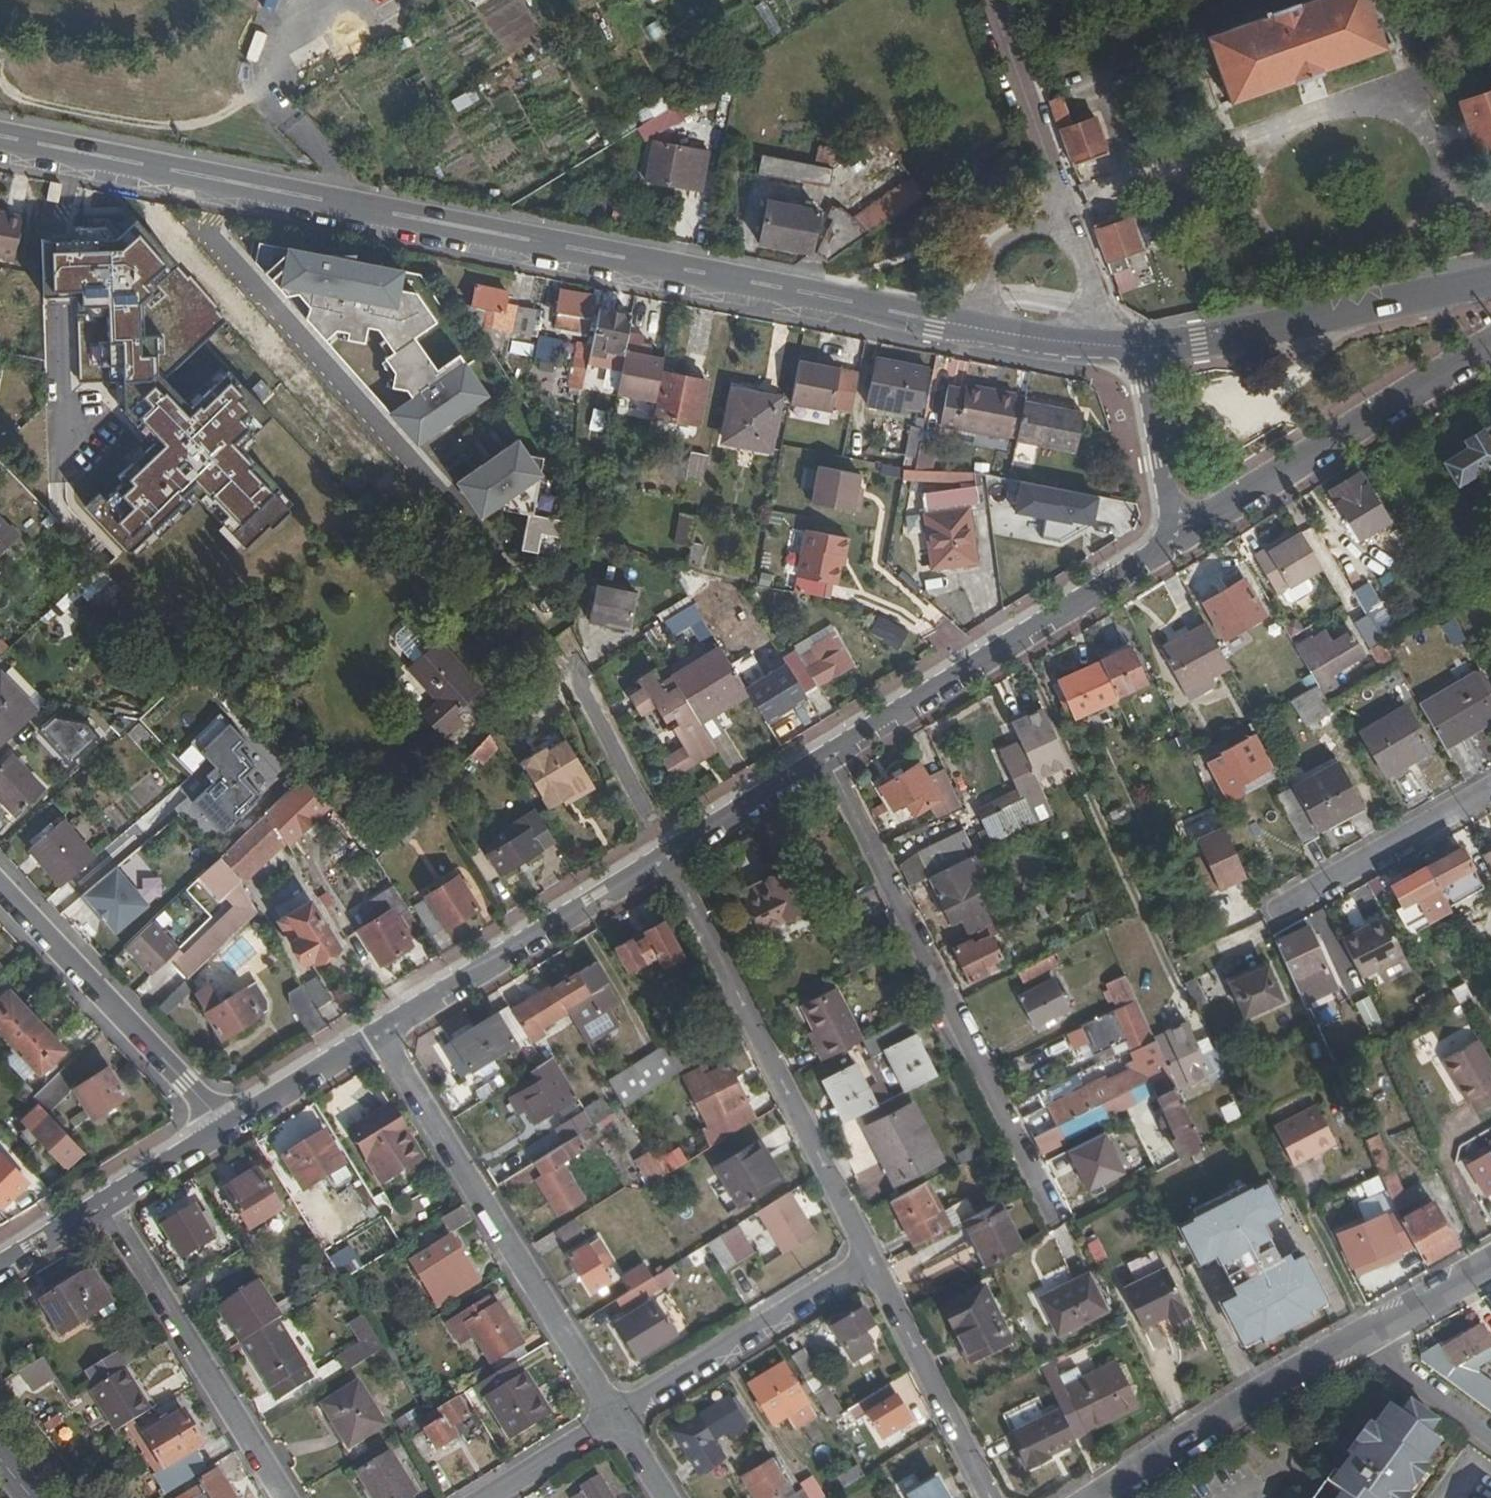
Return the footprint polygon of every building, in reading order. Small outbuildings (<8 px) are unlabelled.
[(1207,35),(1230,101),(1296,78),(1321,69),(1386,47),(1369,0),(1308,0),(1296,4),(1295,2),(1272,11),(1272,12),(1207,35)] [(472,87),(449,100),(456,112),(479,99),(472,87)] [(1463,101),(1480,150),(1490,146),(1490,91),(1463,101)] [(1052,99),(1075,164),(1076,163),(1109,151),(1107,145),(1097,117),(1075,125),(1064,95),(1052,99)] [(661,128),(681,117),(672,103),(653,115),(661,128)] [(710,152),(654,140),(648,176),(703,188),(710,152)] [(761,171),(831,184),(834,168),(764,155),(761,171)] [(923,194),(910,174),(855,213),(868,232),(923,194)] [(840,192),(819,253),(826,261),(868,232),(855,213),(840,192)] [(767,198),(759,240),(761,240),(812,251),(821,210),(767,198)] [(22,212),(0,209),(0,257),(13,260),(22,212)] [(1097,222),(1095,223),(1107,258),(1144,245),(1131,210),(1097,222)] [(461,409),(487,392),(468,362),(477,356),(422,271),(261,240),(257,261),(287,294),(290,294),(318,325),(315,327),(415,440),(434,423),(437,426),(459,407),(461,409)] [(152,300),(153,308),(132,327),(156,355),(196,320),(200,325),(219,309),(220,307),(190,274),(189,275),(173,289),(164,289),(152,300)] [(474,303),(463,301),(473,317),(514,325),(517,309),(505,307),(508,290),(478,284),(474,303)] [(563,290),(557,326),(580,330),(583,314),(592,316),(596,295),(563,290)] [(153,308),(152,300),(128,322),(132,327),(153,308)] [(634,312),(600,307),(594,339),(589,363),(622,369),(628,342),(634,312)] [(534,312),(517,309),(514,325),(531,328),(534,312)] [(592,316),(583,314),(580,330),(589,331),(592,316)] [(537,354),(557,359),(561,342),(542,337),(537,354)] [(582,337),(577,364),(588,367),(589,363),(594,339),(582,337)] [(628,342),(622,369),(618,389),(658,398),(666,356),(652,353),(642,352),(643,345),(628,342)] [(653,347),(643,345),(642,352),(652,353),(653,347)] [(817,355),(800,352),(791,400),(853,411),(860,372),(827,364),(816,362),(817,355)] [(828,358),(817,355),(816,362),(827,364),(828,358)] [(921,408),(929,369),(880,358),(870,403),(904,410),(905,405),(921,408)] [(575,369),(572,383),(584,385),(588,371),(575,369)] [(657,412),(700,421),(709,376),(687,372),(685,380),(664,376),(657,412)] [(761,390),(732,381),(730,392),(735,393),(755,398),(756,394),(760,395),(761,390)] [(947,382),(938,425),(1018,441),(1027,398),(1014,395),(1015,391),(967,381),(965,386),(947,382)] [(769,450),(780,400),(760,395),(756,394),(755,398),(735,393),(725,440),(769,450)] [(1084,410),(1027,398),(1018,441),(1075,453),(1084,410)] [(591,412),(589,432),(607,433),(608,413),(591,412)] [(1472,447),(1448,461),(1466,491),(1474,486),(1470,479),(1490,466),(1490,432),(1488,427),(1468,440),(1472,447)] [(923,430),(914,428),(908,455),(907,456),(917,458),(921,440),(923,430)] [(460,486),(486,517),(497,509),(532,516),(524,551),(561,559),(569,523),(560,521),(565,499),(554,497),(556,483),(544,480),(548,460),(532,457),(517,439),(460,486)] [(938,443),(921,440),(917,458),(914,470),(932,470),(938,443)] [(908,455),(885,450),(883,463),(905,468),(907,468),(914,470),(917,458),(907,456),(908,455)] [(877,476),(903,480),(905,468),(883,463),(879,463),(877,476)] [(853,493),(857,473),(816,464),(808,501),(855,510),(858,494),(853,493)] [(1360,469),(1331,488),(1361,535),(1392,517),(1360,469)] [(1096,495),(1015,480),(1010,509),(1044,515),(1041,536),(1063,539),(1100,518),(1096,495)] [(922,492),(933,565),(969,561),(963,507),(971,507),(981,506),(979,486),(922,492)] [(971,507),(963,507),(969,561),(977,560),(971,507)] [(0,513),(0,555),(23,533),(12,522),(10,523),(0,513)] [(678,513),(672,544),(688,547),(694,516),(678,513)] [(1257,553),(1280,592),(1326,565),(1302,526),(1257,553)] [(847,536),(803,527),(792,589),(817,593),(828,595),(834,565),(836,558),(843,559),(847,536)] [(701,565),(702,545),(689,545),(688,564),(701,565)] [(843,559),(836,558),(834,565),(841,567),(843,559)] [(1268,611),(1247,576),(1205,599),(1227,634),(1268,611)] [(632,591),(596,583),(589,619),(625,626),(632,591)] [(1357,610),(1377,643),(1379,643),(1385,639),(1383,637),(1365,606),(1357,610)] [(875,614),(867,630),(901,648),(909,632),(875,614)] [(1450,620),(1460,638),(1467,634),(1457,616),(1450,620)] [(399,631),(398,638),(418,660),(438,643),(419,622),(411,620),(399,631)] [(1210,623),(1163,645),(1185,686),(1209,676),(1232,665),(1210,623)] [(799,650),(785,658),(788,663),(791,668),(805,693),(856,663),(837,630),(814,644),(817,648),(803,657),(799,650)] [(1314,636),(1300,644),(1321,680),(1328,691),(1342,682),(1335,669),(1366,650),(1356,634),(1338,644),(1330,630),(1316,638),(1314,636)] [(490,677),(450,632),(438,643),(418,660),(412,665),(471,734),(518,693),(498,669),(490,677)] [(0,641),(0,647),(3,650),(10,644),(4,637),(0,641)] [(1385,639),(1379,643),(1387,656),(1393,652),(1385,639)] [(722,646),(672,676),(676,683),(698,719),(748,689),(748,688),(722,646)] [(1130,647),(1102,660),(1118,696),(1148,683),(1130,647)] [(1058,677),(1075,713),(1118,696),(1102,660),(1101,658),(1058,677)] [(748,688),(748,689),(767,719),(807,695),(805,693),(791,668),(788,663),(748,688)] [(658,758),(670,778),(700,760),(697,755),(714,745),(698,719),(676,683),(665,690),(651,667),(634,677),(639,686),(626,693),(640,715),(656,706),(681,744),(658,758)] [(1421,701),(1446,745),(1465,733),(1463,728),(1490,712),(1490,696),(1475,670),(1421,701)] [(0,677),(0,745),(38,711),(4,674),(0,677)] [(1292,696),(1308,722),(1336,706),(1333,699),(1328,691),(1321,680),(1292,696)] [(1437,750),(1406,699),(1361,727),(1391,776),(1437,750)] [(1009,714),(1019,736),(1036,775),(1067,760),(1040,705),(1024,713),(1021,707),(1009,714)] [(35,731),(65,765),(94,739),(64,706),(35,731)] [(221,711),(193,739),(217,763),(207,773),(214,780),(193,800),(226,833),(266,794),(248,776),(260,765),(240,744),(247,738),(221,711)] [(1208,757),(1229,796),(1245,788),(1240,779),(1272,763),(1255,731),(1208,757)] [(491,733),(479,744),(472,753),(482,762),(498,745),(491,733)] [(1032,817),(1024,799),(1043,790),(1036,775),(1019,736),(1000,746),(1019,788),(977,808),(991,836),(1032,817)] [(522,762),(551,809),(574,795),(579,798),(593,789),(593,783),(568,741),(549,752),(546,748),(522,762)] [(717,751),(714,745),(697,755),(700,760),(717,751)] [(13,750),(0,763),(0,799),(15,816),(47,785),(13,750)] [(1340,759),(1295,782),(1309,809),(1318,826),(1362,803),(1340,759)] [(914,812),(938,798),(917,762),(881,783),(893,805),(906,799),(914,812)] [(1276,771),(1272,763),(1240,779),(1245,788),(1276,771)] [(324,798),(304,778),(270,810),(285,835),(324,798)] [(1321,835),(1307,811),(1309,809),(1295,782),(1280,790),(1308,842),(1321,835)] [(568,805),(579,798),(574,795),(565,801),(568,805)] [(489,853),(501,873),(556,840),(537,808),(505,829),(511,839),(489,853)] [(240,878),(239,879),(246,890),(290,846),(262,818),(220,857),(240,878)] [(421,826),(413,818),(400,833),(404,837),(408,841),(421,826)] [(62,819),(32,846),(64,883),(96,857),(62,819)] [(1204,850),(1190,856),(1206,891),(1219,884),(1220,886),(1247,873),(1224,822),(1197,834),(1204,850)] [(960,827),(917,849),(928,872),(972,851),(960,827)] [(404,837),(400,833),(394,839),(399,843),(404,837)] [(1060,843),(1063,849),(1069,846),(1066,840),(1060,843)] [(1462,843),(1429,862),(1441,881),(1473,863),(1462,843)] [(952,920),(961,915),(970,932),(975,929),(990,922),(992,920),(971,880),(984,874),(972,851),(928,872),(927,873),(952,920)] [(237,905),(176,964),(188,976),(259,910),(246,890),(239,879),(240,878),(220,857),(204,872),(237,905)] [(1393,882),(1404,901),(1441,881),(1429,862),(1393,882)] [(119,863),(88,890),(120,926),(151,899),(119,863)] [(804,906),(783,867),(764,877),(768,885),(744,898),(760,929),(804,906)] [(1379,872),(1367,879),(1376,893),(1387,886),(1379,872)] [(460,874),(428,893),(447,925),(479,905),(460,874)] [(768,885),(764,877),(739,889),(744,898),(768,885)] [(411,945),(409,941),(425,932),(396,885),(360,906),(370,923),(362,928),(383,962),(411,945)] [(428,893),(415,902),(434,933),(447,925),(428,893)] [(296,938),(295,941),(308,962),(316,956),(318,959),(339,946),(312,899),(310,901),(306,895),(297,900),(301,907),(283,918),(296,938)] [(1384,914),(1342,937),(1360,970),(1376,961),(1387,980),(1413,967),(1384,914)] [(156,918),(128,944),(155,973),(184,947),(156,918)] [(679,956),(660,920),(614,945),(627,970),(656,955),(662,965),(679,956)] [(990,933),(995,931),(990,922),(975,929),(979,938),(974,941),(973,938),(955,948),(971,980),(988,971),(985,963),(1001,955),(990,933)] [(1310,923),(1276,937),(1306,1000),(1339,985),(1310,923)] [(1036,975),(1059,963),(1053,951),(1029,963),(1036,975)] [(597,959),(551,985),(567,1010),(584,1040),(618,1019),(611,1006),(620,999),(597,959)] [(1282,994),(1267,960),(1230,975),(1245,1009),(1282,994)] [(1126,971),(1108,980),(1119,1002),(1131,996),(1136,994),(1126,971)] [(316,973),(303,982),(318,1005),(331,997),(316,973)] [(1196,973),(1184,978),(1197,1003),(1209,998),(1196,973)] [(1068,1007),(1053,977),(1019,994),(1034,1024),(1068,1007)] [(247,984),(207,1007),(224,1036),(263,1013),(258,1003),(266,997),(256,981),(248,986),(247,984)] [(303,982),(285,993),(312,1034),(329,1023),(318,1005),(303,982)] [(550,983),(508,1009),(510,1011),(525,1036),(529,1042),(546,1031),(543,1025),(567,1010),(551,985),(550,983)] [(0,999),(0,1025),(15,1041),(41,1016),(13,986),(0,999)] [(799,1004),(812,1029),(818,1042),(813,1045),(820,1059),(860,1039),(835,986),(799,1004)] [(1095,1054),(1127,1038),(1147,1079),(1151,1077),(1170,1067),(1157,1038),(1154,1039),(1131,996),(1119,1002),(1080,1022),(1095,1054)] [(1355,1005),(1367,1027),(1378,1021),(1366,999),(1355,1005)] [(508,1009),(506,1006),(495,1012),(499,1018),(510,1011),(508,1009)] [(444,1053),(458,1076),(492,1055),(525,1036),(510,1011),(499,1018),(495,1012),(473,1025),(451,1039),(455,1046),(444,1053)] [(42,1070),(68,1046),(41,1016),(15,1041),(42,1070)] [(869,1057),(884,1050),(904,1089),(934,1074),(905,1017),(860,1039),(869,1057)] [(1170,1032),(1157,1038),(1170,1067),(1175,1078),(1205,1065),(1208,1071),(1227,1061),(1220,1048),(1207,1055),(1188,1020),(1169,1029),(1170,1032)] [(812,1029),(807,1031),(813,1045),(818,1042),(812,1029)] [(1482,1037),(1447,1056),(1471,1097),(1473,1096),(1482,1110),(1490,1104),(1490,1052),(1482,1037)] [(451,1039),(440,1046),(444,1053),(455,1046),(451,1039)] [(687,1041),(667,1053),(676,1070),(696,1057),(687,1041)] [(667,1053),(662,1044),(606,1079),(620,1105),(676,1070),(667,1053)] [(22,1078),(29,1072),(9,1050),(3,1056),(22,1078)] [(535,1068),(542,1079),(516,1096),(524,1109),(533,1123),(575,1097),(550,1058),(535,1068)] [(703,1124),(698,1127),(706,1145),(754,1116),(726,1061),(706,1070),(703,1065),(681,1078),(703,1124)] [(110,1065),(76,1085),(95,1114),(128,1094),(110,1065)] [(837,1073),(825,1079),(844,1118),(874,1104),(854,1065),(843,1070),(842,1068),(836,1070),(837,1073)] [(1174,1125),(1170,1128),(1183,1156),(1204,1144),(1175,1078),(1170,1067),(1151,1077),(1174,1125)] [(75,1079),(66,1070),(38,1095),(42,1100),(50,1109),(72,1088),(69,1084),(75,1079)] [(1106,1073),(1048,1104),(1058,1124),(1059,1123),(1077,1115),(1118,1094),(1106,1073)] [(480,1099),(504,1086),(499,1077),(475,1089),(480,1099)] [(1131,1087),(1118,1094),(1077,1115),(1080,1121),(1086,1119),(1089,1124),(1111,1113),(1113,1117),(1131,1108),(1129,1105),(1138,1100),(1131,1087)] [(516,1096),(510,1099),(519,1113),(524,1109),(516,1096)] [(1339,1139),(1319,1098),(1276,1120),(1297,1160),(1339,1139)] [(35,1126),(71,1164),(87,1149),(50,1109),(42,1100),(31,1109),(41,1120),(35,1126)] [(385,1174),(419,1152),(389,1101),(355,1124),(385,1174)] [(911,1102),(873,1122),(892,1158),(884,1162),(894,1181),(940,1158),(911,1102)] [(1225,1123),(1240,1117),(1234,1102),(1219,1108),(1225,1123)] [(583,1109),(550,1130),(558,1142),(572,1133),(585,1126),(591,1122),(583,1109)] [(873,1122),(865,1126),(884,1162),(892,1158),(873,1122)] [(1058,1124),(1034,1136),(1042,1152),(1068,1140),(1066,1136),(1059,1123),(1058,1124)] [(305,1184),(345,1159),(326,1127),(285,1152),(305,1184)] [(558,1162),(581,1147),(572,1133),(558,1142),(502,1177),(509,1187),(537,1169),(562,1207),(580,1196),(558,1162)] [(1369,1139),(1384,1173),(1400,1207),(1424,1196),(1418,1183),(1406,1189),(1380,1134),(1369,1139)] [(1065,1151),(1084,1194),(1120,1178),(1101,1135),(1065,1151)] [(760,1142),(716,1167),(738,1207),(783,1183),(760,1142)] [(422,1148),(430,1161),(436,1157),(428,1144),(422,1148)] [(30,1180),(0,1147),(0,1197),(4,1202),(30,1180)] [(649,1148),(634,1157),(644,1174),(653,1169),(650,1165),(657,1161),(649,1148)] [(1487,1191),(1490,1189),(1490,1151),(1471,1164),(1487,1191)] [(1201,1152),(1193,1157),(1196,1163),(1205,1158),(1201,1152)] [(650,1165),(653,1169),(658,1177),(665,1173),(664,1171),(657,1161),(650,1165)] [(251,1223),(282,1203),(258,1164),(226,1183),(251,1223)] [(926,1179),(890,1197),(913,1244),(962,1219),(974,1213),(965,1197),(942,1209),(926,1179)] [(1248,1184),(1245,1179),(1226,1189),(1228,1195),(1248,1184)] [(1248,1184),(1228,1195),(1289,1324),(1314,1311),(1311,1305),(1328,1296),(1304,1250),(1294,1255),(1290,1249),(1282,1253),(1264,1219),(1282,1209),(1266,1179),(1253,1186),(1251,1183),(1248,1184)] [(780,1251),(814,1229),(788,1187),(755,1209),(780,1251)] [(386,1189),(377,1196),(381,1204),(385,1209),(394,1203),(386,1189)] [(1228,1195),(1226,1189),(1195,1206),(1198,1211),(1228,1195)] [(369,1197),(375,1208),(381,1204),(377,1196),(375,1193),(369,1197)] [(1240,1290),(1223,1299),(1245,1339),(1262,1330),(1266,1336),(1289,1324),(1228,1195),(1198,1211),(1194,1214),(1195,1216),(1183,1223),(1202,1259),(1218,1250),(1240,1290)] [(974,1213),(962,1219),(987,1264),(992,1261),(1025,1242),(1001,1199),(974,1213)] [(1405,1216),(1427,1256),(1458,1239),(1434,1199),(1405,1216)] [(444,1212),(453,1225),(471,1213),(463,1200),(444,1212)] [(184,1252),(214,1234),(196,1202),(165,1220),(184,1252)] [(1343,1231),(1357,1261),(1414,1238),(1400,1207),(1343,1231)] [(573,1216),(551,1229),(560,1243),(581,1230),(573,1216)] [(734,1260),(753,1247),(736,1220),(716,1232),(734,1260)] [(415,1255),(440,1296),(479,1272),(453,1230),(415,1255)] [(612,1260),(596,1235),(568,1252),(592,1290),(609,1279),(602,1267),(612,1260)] [(1099,1238),(1089,1243),(1098,1262),(1108,1256),(1099,1238)] [(1300,1244),(1290,1249),(1294,1255),(1304,1250),(1300,1244)] [(643,1261),(635,1266),(639,1273),(648,1268),(643,1261)] [(61,1327),(111,1295),(91,1263),(41,1294),(61,1327)] [(668,1263),(651,1273),(628,1288),(615,1296),(623,1308),(676,1276),(668,1263)] [(635,1266),(621,1275),(628,1288),(651,1273),(648,1268),(639,1273),(635,1266)] [(1170,1315),(1174,1321),(1191,1312),(1167,1268),(1128,1289),(1147,1325),(1170,1315)] [(1087,1270),(1038,1294),(1045,1306),(1092,1280),(1087,1270)] [(245,1336),(281,1314),(258,1280),(224,1304),(245,1336)] [(1104,1306),(1092,1280),(1045,1306),(1058,1331),(1104,1306)] [(1009,1339),(982,1284),(942,1305),(969,1360),(1009,1339)] [(462,1340),(477,1330),(499,1367),(517,1355),(528,1349),(524,1342),(528,1339),(503,1299),(497,1303),(491,1292),(449,1318),(462,1340)] [(1331,1302),(1328,1296),(1311,1305),(1314,1311),(1331,1302)] [(649,1301),(616,1321),(635,1354),(674,1329),(668,1319),(663,1322),(649,1301)] [(875,1320),(864,1302),(832,1321),(850,1350),(870,1338),(864,1328),(875,1320)] [(363,1336),(339,1350),(348,1365),(386,1342),(364,1308),(352,1316),(363,1336)] [(245,1336),(279,1394),(305,1377),(293,1355),(301,1350),(281,1314),(245,1336)] [(1456,1363),(1448,1377),(1490,1408),(1490,1386),(1477,1376),(1482,1364),(1490,1360),(1490,1333),(1484,1322),(1445,1346),(1456,1363)] [(1266,1336),(1262,1330),(1245,1339),(1249,1346),(1266,1336)] [(132,1336),(88,1363),(98,1379),(127,1361),(142,1351),(132,1336)] [(802,1346),(790,1353),(813,1390),(822,1385),(812,1367),(814,1366),(802,1346)] [(301,1350),(293,1355),(305,1377),(314,1372),(301,1350)] [(528,1365),(524,1367),(517,1355),(499,1367),(472,1383),(487,1407),(491,1405),(508,1433),(552,1405),(528,1365)] [(41,1359),(18,1373),(33,1392),(54,1380),(41,1359)] [(1060,1374),(1049,1380),(1062,1406),(1070,1424),(1076,1436),(1140,1404),(1118,1359),(1066,1385),(1060,1374)] [(98,1379),(92,1383),(117,1425),(152,1404),(144,1390),(127,1361),(98,1379)] [(806,1399),(784,1361),(750,1382),(774,1420),(806,1399)] [(414,1368),(405,1374),(413,1387),(421,1381),(414,1368)] [(351,1444),(388,1421),(362,1378),(326,1401),(351,1444)] [(909,1415),(888,1381),(839,1411),(846,1422),(867,1410),(881,1432),(909,1415)] [(151,1386),(144,1390),(152,1404),(159,1400),(151,1386)] [(826,1386),(813,1394),(827,1418),(841,1410),(826,1386)] [(465,1390),(464,1389),(428,1411),(408,1423),(414,1433),(428,1424),(439,1443),(459,1431),(453,1422),(471,1410),(463,1397),(467,1394),(465,1390)] [(742,1416),(727,1391),(672,1428),(697,1470),(722,1453),(712,1436),(742,1416)] [(1353,1452),(1341,1469),(1332,1481),(1344,1490),(1355,1497),(1401,1497),(1408,1488),(1400,1483),(1408,1473),(1414,1478),(1421,1468),(1429,1457),(1423,1452),(1438,1431),(1430,1425),(1436,1415),(1410,1397),(1403,1407),(1392,1400),(1375,1423),(1366,1417),(1351,1437),(1356,1442),(1350,1450),(1353,1452)] [(422,1401),(398,1416),(404,1426),(408,1423),(428,1411),(422,1401)] [(184,1403),(145,1428),(165,1461),(196,1444),(206,1437),(184,1403)] [(1062,1406),(1012,1431),(1024,1455),(1070,1424),(1062,1406)] [(1076,1436),(1070,1424),(1024,1455),(1029,1467),(1051,1457),(1050,1454),(1078,1440),(1076,1436)] [(145,1428),(138,1432),(157,1466),(165,1461),(145,1428)] [(1356,1442),(1351,1437),(1345,1446),(1350,1450),(1356,1442)] [(208,1464),(196,1444),(165,1461),(157,1466),(155,1468),(169,1488),(208,1464)] [(416,1487),(393,1449),(362,1468),(379,1497),(397,1497),(416,1487)] [(742,1473),(757,1497),(810,1497),(801,1484),(790,1491),(785,1482),(787,1480),(772,1455),(742,1473)] [(858,1462),(837,1475),(843,1485),(864,1472),(858,1462)] [(1341,1469),(1332,1463),(1323,1475),(1332,1481),(1341,1469)] [(203,1480),(213,1497),(237,1497),(217,1465),(200,1475),(203,1480)] [(1414,1478),(1408,1473),(1400,1483),(1408,1488),(1412,1491),(1426,1472),(1421,1468),(1414,1478)] [(601,1472),(585,1482),(585,1485),(576,1491),(580,1497),(617,1497),(601,1472)] [(935,1475),(907,1493),(910,1497),(950,1497),(935,1475)] [(203,1480),(173,1497),(213,1497),(203,1480)] [(1339,1497),(1355,1497),(1344,1490),(1339,1497)]
